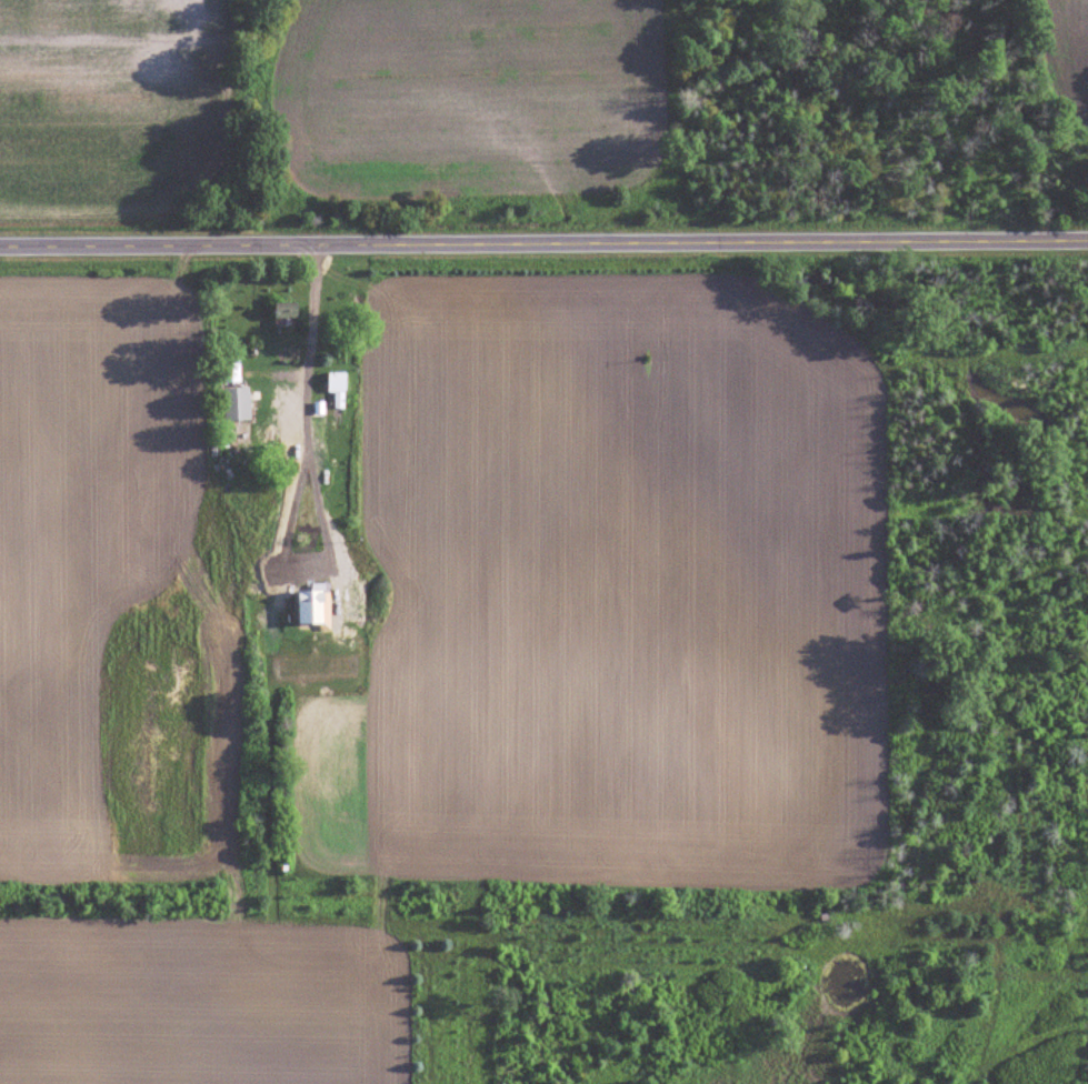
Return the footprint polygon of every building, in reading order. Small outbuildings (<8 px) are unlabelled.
[(300,318),(300,302),(276,302),(276,318),(300,318)] [(347,372),(329,372),(329,391),(347,391),(347,372)] [(251,420),(251,386),(226,386),(226,420),(251,420)]
